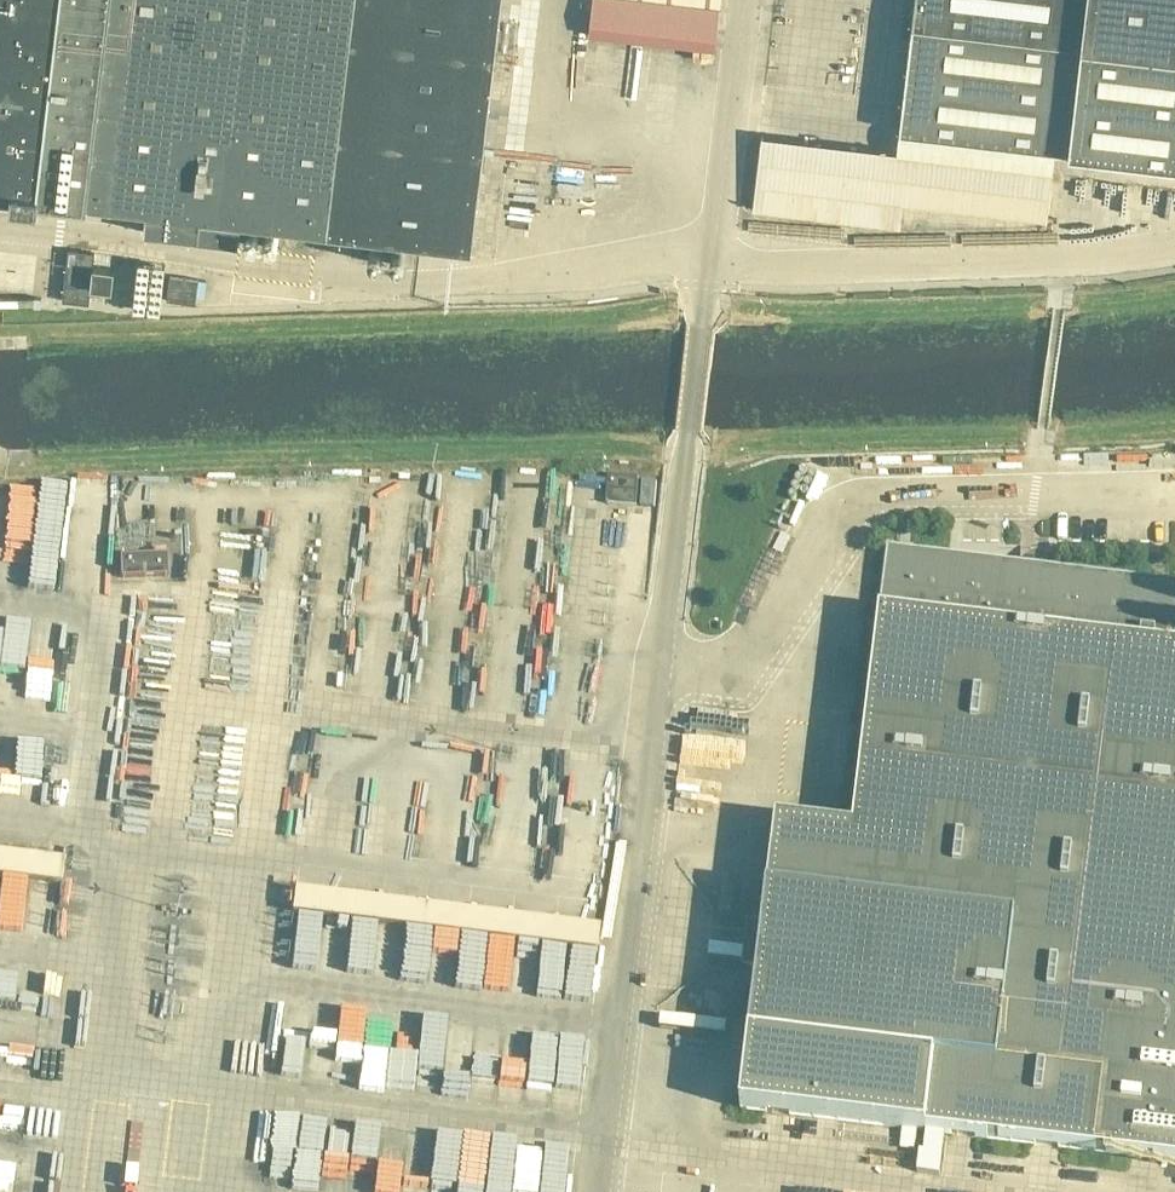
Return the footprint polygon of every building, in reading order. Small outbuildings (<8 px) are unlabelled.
[(4,198),(3,205),(33,208),(34,201),(142,214),(140,234),(235,245),(237,226),(468,255),(499,0),(0,0),(0,197),(4,198)] [(587,37),(714,52),(720,0),(592,0),(587,37)] [(900,134),(1174,166),(1174,0),(916,0),(900,134)] [(94,256),(68,253),(62,304),(88,307),(90,291),(111,293),(114,272),(92,269),(94,256)] [(169,278),(166,303),(195,307),(198,281),(169,278)] [(637,478),(608,476),(606,505),(635,507),(637,478)] [(749,1038),(739,1110),(924,1133),(1174,1163),(1174,583),(887,548),(853,828),(776,819),(749,1038)] [(166,557),(121,558),(121,578),(167,577),(166,557)] [(66,656),(65,642),(38,643),(39,658),(66,656)] [(24,681),(27,653),(0,650),(0,678),(24,681)] [(24,795),(25,775),(0,774),(0,794),(24,795)] [(65,800),(67,784),(48,782),(46,799),(65,800)] [(61,851),(0,844),(0,870),(58,877),(61,851)] [(559,870),(558,849),(537,850),(538,871),(559,870)] [(26,875),(0,875),(0,893),(0,898),(25,898),(26,875)] [(424,921),(428,899),(342,884),(339,906),(424,921)] [(295,906),(294,959),(320,960),(321,906),(295,906)] [(326,939),(351,939),(352,911),(327,910),(326,939)] [(482,991),(512,989),(509,931),(471,933),(472,963),(454,964),(455,981),(482,979),(482,991)] [(63,1006),(64,989),(43,988),(43,991),(0,988),(0,1002),(63,1006)] [(283,1040),(303,1045),(307,1028),(287,1023),(283,1040)] [(550,1093),(556,1030),(503,1025),(502,1034),(475,1032),(474,1044),(443,1041),(437,1097),(472,1100),(473,1087),(497,1090),(498,1084),(530,1087),(529,1091),(550,1093)] [(388,1039),(361,1039),(362,1092),(389,1091),(388,1039)] [(339,1066),(356,1066),(355,1042),(339,1043),(339,1066)] [(1,1071),(28,1074),(31,1050),(4,1047),(1,1071)] [(392,1048),(392,1092),(414,1092),(414,1048),(392,1048)] [(377,1119),(350,1118),(349,1191),(399,1191),(400,1149),(376,1149),(377,1119)] [(405,1172),(431,1174),(434,1121),(408,1120),(405,1172)] [(267,1179),(322,1181),(323,1126),(299,1125),(299,1136),(268,1135),(267,1179)] [(326,1141),(326,1153),(347,1153),(347,1141),(326,1141)] [(543,1177),(570,1179),(572,1151),(543,1149),(544,1145),(517,1143),(514,1175),(489,1173),(488,1190),(462,1188),(462,1191),(542,1191),(543,1177)] [(431,1191),(458,1191),(461,1154),(435,1152),(431,1191)]
